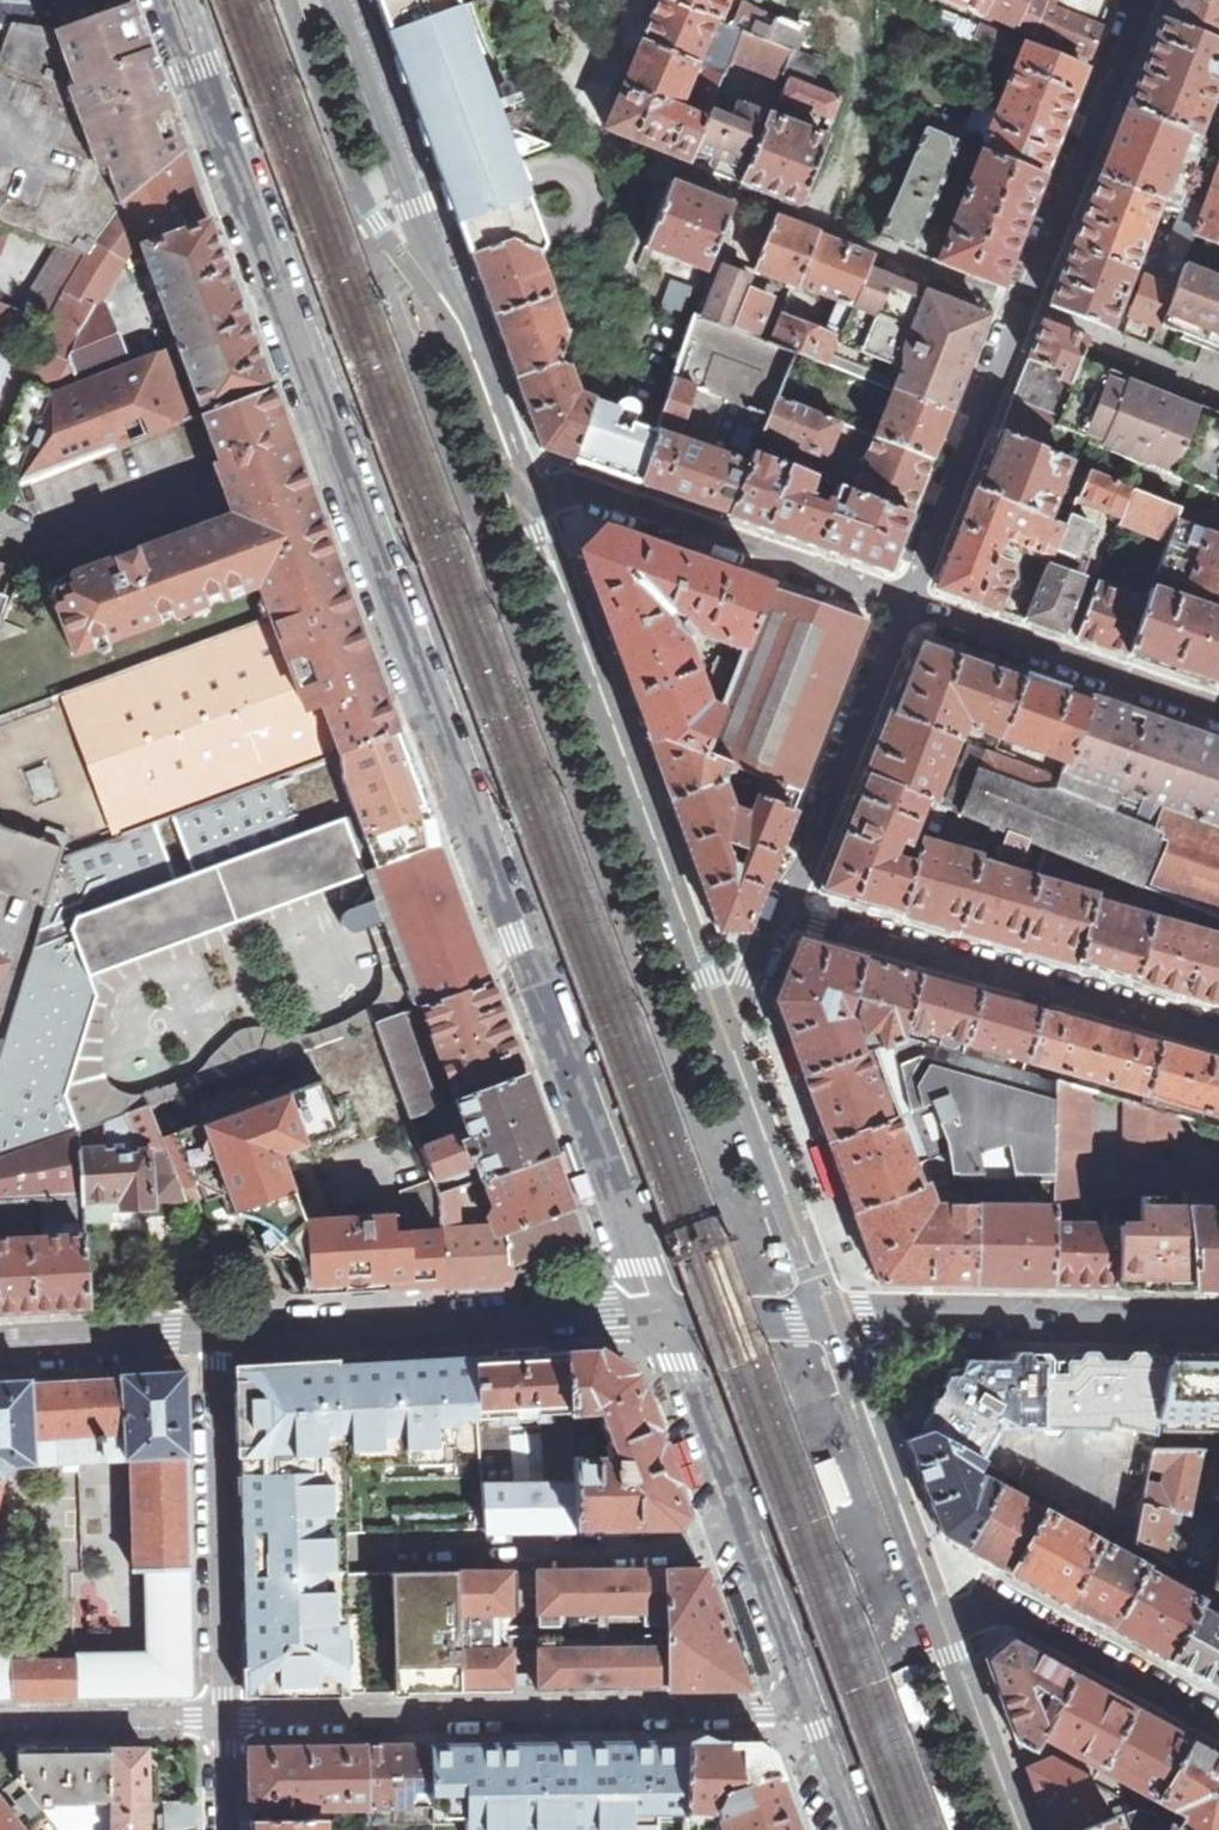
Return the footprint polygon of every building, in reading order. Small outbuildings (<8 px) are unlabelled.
[(49,28),(62,29),(76,24),(67,0),(0,0),(0,22),(49,28)] [(129,4),(128,0),(67,0),(76,24),(129,4)] [(456,9),(453,0),(383,0),(378,2),(383,17),(390,34),(456,9)] [(456,9),(486,91),(505,83),(517,79),(488,0),(481,0),(456,9)] [(724,76),(743,32),(732,28),(717,23),(663,0),(660,0),(642,42),(724,76)] [(717,23),(726,0),(663,0),(717,23)] [(987,15),(993,0),(949,0),(987,15)] [(987,15),(1035,35),(1045,4),(1061,10),(1065,0),(993,0),(987,15)] [(1035,35),(1090,58),(1109,9),(1087,0),(1065,0),(1061,10),(1045,4),(1035,35)] [(1109,9),(1112,0),(1087,0),(1109,9)] [(1161,20),(1218,43),(1218,0),(1168,0),(1161,20)] [(184,153),(129,4),(76,24),(62,29),(49,28),(71,88),(61,88),(94,170),(104,171),(120,205),(184,153)] [(743,32),(795,51),(797,50),(804,31),(779,21),(764,12),(758,23),(752,20),(755,15),(741,7),(732,28),(743,32)] [(486,91),(456,9),(390,34),(445,185),(461,228),(525,204),(512,166),(486,91)] [(1125,110),(1186,133),(1195,137),(1218,77),(1218,43),(1161,20),(1125,110)] [(49,28),(0,22),(0,224),(86,256),(96,242),(120,205),(104,171),(94,170),(61,88),(71,88),(49,28)] [(797,54),(799,51),(807,27),(806,27),(804,31),(797,50),(795,51),(795,53),(797,54)] [(1018,58),(1024,43),(997,32),(990,47),(1018,58)] [(691,115),(706,120),(709,112),(724,76),(642,42),(623,88),(677,109),(692,75),(703,80),(691,109),(693,110),(691,115)] [(981,152),(1043,176),(1085,68),(1024,43),(1018,58),(981,152)] [(790,78),(813,87),(823,60),(799,51),(797,54),(795,53),(787,74),(791,75),(790,78)] [(813,87),(790,78),(785,93),(783,93),(781,99),(833,120),(841,98),(813,87)] [(689,161),(706,120),(691,115),(677,109),(623,88),(606,128),(607,130),(681,158),(689,161)] [(689,161),(741,183),(769,116),(739,105),(732,121),(709,112),(706,120),(689,161)] [(1125,110),(1099,176),(1160,200),(1180,208),(1188,185),(1196,166),(1176,158),(1186,133),(1125,110)] [(741,183),(798,206),(825,138),(769,116),(741,183)] [(885,221),(879,238),(914,252),(959,144),(923,128),(903,179),(885,221)] [(938,262),(1000,286),(1043,176),(981,152),(938,262)] [(96,242),(125,259),(131,251),(141,247),(208,222),(184,153),(120,205),(96,242)] [(1212,194),(1188,185),(1180,208),(1185,210),(1198,215),(1202,220),(1194,237),(1218,246),(1218,172),(1212,194)] [(1132,272),(1142,276),(1173,288),(1184,262),(1194,237),(1202,220),(1198,215),(1185,210),(1170,249),(1145,239),(1160,200),(1099,176),(1071,247),(1132,272)] [(645,248),(706,273),(733,205),(671,180),(645,248)] [(541,252),(525,204),(461,228),(471,255),(511,240),(541,252)] [(874,217),(868,233),(879,238),(885,221),(874,217)] [(754,271),(796,287),(817,234),(775,218),(754,271)] [(202,412),(269,386),(208,222),(141,247),(158,293),(148,297),(153,311),(163,307),(178,348),(202,412)] [(833,330),(841,333),(866,270),(872,255),(817,234),(796,287),(837,302),(826,327),(833,330)] [(538,261),(541,252),(511,240),(471,255),(493,315),(530,302),(549,296),(551,297),(544,277),(542,272),(540,267),(538,261)] [(59,393),(131,366),(108,308),(96,307),(125,259),(96,242),(86,256),(61,296),(54,308),(49,322),(34,357),(25,379),(59,393)] [(1110,329),(1132,272),(1071,247),(1048,305),(1110,329)] [(1184,262),(1173,288),(1160,324),(1183,333),(1210,344),(1218,348),(1218,276),(1184,262)] [(713,294),(703,319),(730,329),(751,280),(754,273),(745,269),(742,277),(723,269),(719,279),(713,294)] [(827,367),(893,393),(899,395),(938,299),(866,270),(841,333),(838,338),(836,343),(828,365),(827,367)] [(1158,328),(1160,324),(1173,288),(1142,276),(1140,282),(1142,283),(1129,317),(1158,328)] [(666,279),(660,303),(681,308),(687,284),(666,279)] [(730,329),(755,338),(771,301),(769,300),(774,289),(751,280),(730,329)] [(557,317),(549,296),(530,302),(493,315),(516,377),(558,361),(560,354),(567,331),(558,328),(558,325),(558,323),(557,320),(554,319),(557,317)] [(899,395),(949,414),(965,372),(977,342),(987,317),(979,314),(938,299),(899,395)] [(17,348),(31,313),(0,302),(0,342),(17,348)] [(657,431),(678,440),(695,389),(770,416),(778,398),(795,354),(769,343),(755,338),(730,329),(703,319),(694,317),(657,431)] [(828,365),(836,343),(779,319),(769,343),(795,354),(796,352),(828,365)] [(1071,381),(1078,363),(1087,341),(1042,323),(1029,358),(1062,371),(1061,377),(1071,381)] [(831,335),(838,338),(841,333),(833,330),(831,335)] [(567,331),(560,354),(574,350),(567,331)] [(34,357),(16,350),(17,348),(0,342),(0,421),(7,424),(25,379),(34,357)] [(202,412),(178,348),(164,353),(171,371),(162,374),(180,422),(202,412)] [(164,353),(131,366),(59,393),(25,379),(7,424),(0,443),(0,460),(18,484),(21,482),(33,478),(180,422),(162,374),(171,371),(164,353)] [(1053,427),(1071,381),(1061,377),(1062,371),(1029,358),(1000,431),(1044,450),(1053,427)] [(558,361),(516,377),(541,448),(573,459),(594,401),(570,391),(566,368),(558,361)] [(1135,386),(1078,363),(1071,381),(1053,427),(1218,492),(1218,418),(1135,386)] [(271,615),(343,588),(302,475),(269,386),(202,412),(220,459),(214,461),(234,514),(49,583),(75,652),(259,584),(271,615)] [(678,440),(662,490),(728,513),(753,454),(755,455),(759,444),(764,433),(770,416),(695,389),(678,440)] [(876,436),(932,458),(949,414),(899,395),(893,393),(876,436)] [(770,416),(764,433),(825,458),(836,432),(847,437),(850,426),(805,408),(801,417),(792,414),(795,404),(778,398),(770,416)] [(594,401),(573,459),(577,461),(639,482),(656,433),(633,425),(637,413),(637,409),(633,402),(630,401),(622,401),(618,405),(616,409),(600,403),(594,401)] [(656,433),(639,482),(662,490),(678,440),(657,431),(656,433)] [(1044,450),(1000,431),(977,487),(1016,505),(1066,526),(1071,514),(1075,505),(1059,499),(1062,494),(1056,492),(1060,484),(1080,492),(1089,470),(1044,450)] [(876,436),(857,483),(853,493),(910,515),(932,458),(876,436)] [(728,513),(727,516),(888,572),(910,515),(853,493),(788,467),(792,456),(759,444),(755,455),(753,454),(728,513)] [(788,467),(853,493),(857,483),(792,456),(788,467)] [(1122,516),(1132,489),(1089,470),(1080,492),(1078,498),(1122,516)] [(37,491),(33,478),(21,482),(26,495),(37,491)] [(1016,505),(977,487),(976,489),(975,488),(936,585),(936,587),(938,588),(978,602),(995,559),(1003,538),(1016,505)] [(1120,522),(1168,542),(1176,520),(1181,509),(1179,509),(1180,507),(1132,489),(1122,516),(1120,522)] [(1016,505),(1003,538),(1053,558),(1057,548),(1066,526),(1016,505)] [(1091,523),(1071,514),(1066,526),(1057,548),(1090,562),(1090,560),(1092,554),(1080,549),(1091,523)] [(1218,594),(1218,536),(1176,520),(1168,542),(1158,573),(1218,594)] [(746,647),(770,587),(603,527),(579,552),(650,744),(664,739),(704,755),(721,711),(706,705),(690,659),(695,658),(692,651),(687,653),(683,643),(695,629),(698,630),(696,634),(703,637),(705,632),(746,647)] [(1090,562),(1057,548),(1053,558),(1050,566),(1083,578),(1090,562)] [(1010,564),(995,559),(978,602),(999,610),(1012,577),(1010,564)] [(1063,632),(1083,578),(1050,566),(1047,565),(1025,618),(1063,632)] [(1129,654),(1146,604),(1096,586),(1078,637),(1129,654)] [(721,711),(704,755),(736,767),(801,792),(821,740),(868,621),(832,608),(770,587),(746,647),(739,664),(727,694),(721,711)] [(395,732),(369,658),(343,588),(271,615),(0,718),(0,825),(64,849),(74,852),(395,732)] [(1218,675),(1218,613),(1152,590),(1146,604),(1129,654),(1216,685),(1218,675)] [(999,738),(1022,674),(925,641),(925,640),(922,639),(919,639),(917,641),(916,642),(915,645),(916,645),(889,713),(955,738),(963,718),(976,722),(975,726),(975,728),(976,729),(978,730),(999,738)] [(727,694),(739,664),(720,656),(715,670),(722,691),(727,694)] [(999,738),(1068,764),(1092,698),(1022,674),(999,738)] [(1200,736),(1148,717),(1092,698),(1068,764),(1062,779),(968,743),(943,805),(1008,831),(1035,842),(1046,847),(1059,852),(1102,869),(1163,894),(1218,917),(1218,742),(1200,736)] [(865,773),(931,801),(955,738),(889,713),(865,773)] [(371,825),(423,806),(398,738),(345,757),(365,812),(369,824),(371,825)] [(729,786),(736,767),(704,755),(664,739),(650,744),(672,802),(722,783),(729,786)] [(757,797),(793,811),(801,792),(736,767),(729,786),(757,797)] [(820,892),(902,915),(917,864),(894,858),(899,843),(910,847),(914,836),(923,840),(938,804),(931,801),(865,773),(819,890),(820,892)] [(713,918),(718,931),(747,932),(782,842),(781,841),(793,811),(757,797),(750,814),(744,814),(730,808),(722,783),(672,802),(703,889),(702,889),(713,918)] [(375,867),(438,845),(423,806),(371,825),(369,824),(350,831),(364,871),(375,867)] [(348,832),(350,831),(369,824),(365,812),(344,819),(348,832)] [(47,905),(64,849),(0,825),(0,888),(47,905)] [(364,871),(350,831),(348,832),(74,934),(90,976),(363,875),(362,872),(364,871)] [(1035,842),(1008,831),(997,854),(1025,862),(1035,842)] [(902,915),(958,931),(979,863),(980,857),(923,840),(917,864),(902,915)] [(426,1004),(489,981),(438,845),(375,867),(419,986),(426,1004)] [(1059,852),(1046,847),(1042,861),(1055,865),(1059,852)] [(1020,948),(1037,879),(979,863),(958,931),(1020,948)] [(1133,912),(1155,919),(1163,894),(1102,869),(1099,878),(1138,898),(1133,912)] [(1020,948),(1075,964),(1093,901),(1094,895),(1037,879),(1020,948)] [(327,902),(333,923),(363,915),(358,893),(327,902)] [(1075,964),(1135,982),(1155,919),(1133,912),(1093,901),(1075,964)] [(1218,1006),(1218,937),(1155,919),(1135,982),(1218,1006)] [(850,1017),(866,959),(799,940),(776,1001),(803,1077),(864,1055),(871,1053),(858,1015),(850,1017)] [(33,1032),(56,1024),(56,1022),(71,952),(30,953),(4,1039),(31,1028),(33,1032)] [(909,1028),(921,974),(866,959),(850,1017),(858,1015),(871,1053),(874,1052),(904,1041),(905,1039),(906,1037),(909,1028)] [(968,1045),(983,992),(921,974),(909,1028),(923,1032),(944,1038),(968,1045)] [(456,1101),(523,1075),(489,981),(426,1004),(420,1006),(456,1101)] [(61,1104),(179,1060),(151,986),(56,1022),(56,1024),(33,1032),(61,1104)] [(420,1006),(426,1004),(419,986),(412,989),(418,1007),(420,1006)] [(1028,1061),(1043,1009),(983,992),(968,1045),(1028,1061)] [(1145,1095),(1160,1043),(1043,1009),(1028,1061),(1145,1095)] [(300,1050),(372,1024),(368,1010),(295,1036),(300,1050)] [(401,1014),(376,1023),(410,1117),(435,1108),(401,1014)] [(274,1060),(284,1087),(318,1074),(339,1131),(310,1142),(317,1158),(412,1123),(410,1117),(376,1023),(372,1024),(300,1050),(283,1057),(274,1060)] [(0,1052),(0,1125),(61,1104),(33,1032),(31,1028),(4,1039),(0,1052)] [(921,1041),(923,1032),(909,1028),(906,1037),(921,1041)] [(904,1041),(874,1052),(897,1116),(910,1111),(926,1154),(929,1161),(913,1167),(920,1185),(926,1183),(948,1173),(949,1181),(1054,1182),(1057,1081),(966,1054),(942,1048),(921,1041),(906,1037),(905,1039),(904,1041)] [(966,1054),(968,1045),(944,1038),(942,1048),(966,1054)] [(228,1062),(229,1074),(274,1060),(283,1057),(277,1048),(271,1044),(255,1042),(247,1044),(234,1053),(228,1062)] [(1160,1043),(1145,1095),(1185,1106),(1218,1116),(1218,1059),(1160,1043)] [(864,1055),(803,1077),(828,1143),(887,1120),(864,1055)] [(230,1215),(294,1190),(283,1161),(280,1153),(310,1142),(339,1131),(318,1074),(284,1087),(212,1113),(214,1119),(198,1125),(218,1187),(230,1215)] [(484,1179),(553,1153),(523,1075),(456,1101),(468,1133),(460,1136),(459,1134),(421,1147),(433,1178),(470,1165),(469,1161),(477,1158),(482,1172),(484,1179)] [(1092,1091),(1057,1081),(1054,1182),(1054,1201),(1065,1201),(1090,1202),(1092,1091)] [(1182,1116),(1185,1106),(1145,1095),(1142,1105),(1161,1110),(1182,1116)] [(1160,1162),(1161,1110),(1142,1105),(1128,1101),(1127,1161),(1160,1162)] [(154,1202),(186,1200),(162,1138),(150,1104),(78,1130),(83,1196),(84,1221),(112,1220),(111,1199),(123,1199),(124,1206),(154,1205),(154,1202)] [(897,1116),(894,1117),(910,1159),(926,1154),(910,1111),(897,1116)] [(887,1120),(828,1143),(854,1213),(920,1185),(913,1167),(910,1159),(894,1117),(887,1120)] [(218,1187),(198,1125),(162,1138),(186,1200),(218,1187)] [(28,1199),(44,1199),(83,1196),(78,1130),(0,1159),(0,1201),(28,1199)] [(572,1210),(573,1211),(574,1211),(553,1153),(484,1179),(494,1206),(489,1215),(493,1226),(498,1237),(509,1233),(572,1210)] [(477,1182),(484,1179),(482,1172),(475,1175),(477,1182)] [(407,1208),(408,1231),(442,1230),(441,1211),(440,1195),(433,1178),(401,1191),(407,1208)] [(920,1185),(854,1213),(879,1283),(973,1284),(975,1206),(935,1205),(926,1183),(920,1185)] [(1192,1287),(1218,1288),(1218,1210),(1214,1210),(1214,1203),(1218,1203),(1218,1188),(1183,1187),(1185,1210),(1192,1287)] [(440,1195),(441,1211),(458,1209),(456,1189),(440,1195)] [(307,1295),(305,1219),(294,1190),(230,1215),(240,1216),(250,1218),(259,1221),(269,1226),(275,1231),(283,1238),(289,1246),(294,1254),(295,1259),(299,1267),(302,1278),(303,1287),(303,1295),(307,1295)] [(85,1235),(84,1221),(83,1196),(44,1199),(46,1237),(85,1235)] [(1119,1202),(1115,1202),(1114,1225),(1112,1285),(1192,1287),(1185,1210),(1161,1210),(1161,1198),(1119,1197),(1119,1202)] [(29,1219),(28,1199),(0,1201),(0,1222),(29,1219)] [(1054,1201),(1054,1208),(1053,1224),(1065,1224),(1065,1201),(1054,1201)] [(1104,1202),(1103,1225),(1114,1225),(1115,1202),(1104,1202)] [(1054,1208),(975,1206),(973,1284),(1052,1285),(1053,1224),(1054,1208)] [(442,1230),(460,1229),(458,1209),(441,1211),(442,1230)] [(509,1233),(510,1283),(547,1281),(538,1251),(582,1235),(573,1211),(572,1210),(509,1233)] [(313,1219),(305,1219),(307,1295),(445,1287),(442,1230),(408,1231),(398,1232),(397,1214),(372,1215),(372,1220),(361,1220),(357,1218),(354,1217),(313,1219)] [(30,1238),(29,1219),(0,1222),(0,1239),(30,1238)] [(1065,1224),(1053,1224),(1052,1285),(1112,1285),(1114,1225),(1103,1225),(1065,1224)] [(445,1287),(510,1283),(509,1233),(498,1237),(493,1226),(460,1229),(442,1230),(445,1287)] [(85,1235),(46,1237),(30,1238),(0,1239),(0,1313),(90,1307),(85,1235)] [(594,1349),(564,1351),(573,1458),(573,1482),(573,1530),(676,1529),(685,1517),(677,1493),(648,1413),(634,1376),(594,1349)] [(473,1357),(482,1483),(573,1482),(573,1458),(564,1351),(529,1353),(503,1355),(473,1357)] [(400,1531),(485,1530),(482,1483),(473,1357),(457,1358),(413,1360),(385,1362),(388,1532),(400,1531)] [(1159,1425),(1170,1363),(1102,1362),(1096,1371),(1086,1370),(1086,1372),(1027,1372),(1027,1369),(1018,1369),(1012,1361),(968,1360),(961,1371),(956,1369),(953,1371),(949,1369),(946,1373),(948,1377),(949,1381),(945,1388),(937,1388),(934,1393),(938,1399),(933,1408),(935,1411),(934,1412),(932,1411),(922,1428),(929,1431),(982,1461),(1002,1429),(1139,1432),(1156,1436),(1159,1425)] [(243,1534),(388,1532),(385,1362),(314,1366),(238,1370),(239,1414),(243,1534)] [(1170,1363),(1159,1425),(1210,1425),(1218,1436),(1218,1365),(1170,1363)] [(120,1379),(31,1384),(35,1465),(84,1462),(131,1459),(135,1572),(151,1572),(152,1654),(149,1658),(75,1659),(75,1661),(76,1694),(188,1693),(188,1660),(187,1621),(185,1571),(188,1571),(185,1457),(189,1457),(186,1371),(169,1372),(120,1375),(120,1379)] [(2,1479),(15,1466),(35,1465),(31,1384),(31,1380),(11,1382),(0,1383),(0,1488),(2,1479)] [(906,1440),(929,1431),(922,1428),(893,1413),(906,1440)] [(965,1547),(999,1487),(982,1479),(976,1480),(976,1470),(982,1461),(929,1431),(906,1440),(941,1534),(965,1547)] [(1154,1451),(1143,1506),(1171,1512),(1188,1516),(1190,1516),(1191,1511),(1201,1460),(1203,1451),(1154,1451)] [(1203,1451),(1201,1460),(1218,1460),(1218,1451),(1203,1451)] [(1018,1481),(1040,1493),(1039,1469),(1026,1468),(1018,1481)] [(485,1530),(573,1530),(573,1482),(482,1483),(485,1530)] [(965,1547),(1010,1572),(1042,1511),(1045,1507),(1039,1504),(1037,1508),(1019,1498),(1022,1494),(1015,1491),(1013,1495),(999,1487),(965,1547)] [(1169,1524),(1171,1512),(1143,1506),(1135,1546),(1152,1555),(1163,1561),(1169,1524)] [(1205,1508),(1191,1511),(1190,1516),(1218,1521),(1218,1510),(1205,1508)] [(1067,1604),(1100,1543),(1042,1511),(1010,1572),(1067,1604)] [(1186,1527),(1186,1525),(1188,1516),(1171,1512),(1169,1524),(1186,1527)] [(1190,1516),(1188,1516),(1186,1525),(1218,1532),(1218,1521),(1190,1516)] [(1143,1571),(1145,1568),(1129,1559),(1132,1555),(1127,1553),(1125,1557),(1100,1543),(1067,1604),(1111,1628),(1143,1571)] [(1143,1571),(1166,1585),(1175,1568),(1163,1561),(1152,1555),(1145,1568),(1143,1571)] [(591,1691),(668,1689),(664,1569),(588,1571),(591,1691)] [(706,1689),(748,1689),(725,1625),(704,1569),(664,1569),(668,1689),(706,1689)] [(539,1691),(591,1691),(588,1571),(518,1572),(519,1613),(538,1613),(539,1649),(529,1649),(529,1685),(539,1685),(539,1691)] [(1111,1628),(1165,1658),(1192,1610),(1197,1602),(1181,1594),(1183,1591),(1178,1588),(1176,1591),(1166,1585),(1143,1571),(1111,1628)] [(338,1693),(433,1692),(429,1572),(244,1576),(246,1648),(247,1694),(290,1694),(338,1693)] [(433,1692),(456,1692),(452,1572),(429,1572),(433,1692)] [(456,1692),(513,1691),(510,1572),(452,1572),(456,1692)] [(1214,1597),(1218,1590),(1214,1588),(1206,1584),(1202,1591),(1214,1597)] [(1218,1688),(1218,1622),(1213,1622),(1192,1610),(1165,1658),(1218,1688)] [(1037,1752),(1044,1738),(1056,1714),(1054,1711),(1073,1675),(1011,1640),(987,1659),(1018,1742),(1037,1752)] [(13,1694),(13,1696),(76,1696),(76,1694),(75,1661),(28,1661),(27,1647),(15,1647),(15,1662),(13,1661),(13,1660),(0,1660),(0,1694),(13,1694)] [(1100,1769),(1133,1708),(1073,1675),(1054,1711),(1056,1714),(1044,1738),(1083,1759),(1100,1769)] [(1157,1801),(1189,1739),(1133,1708),(1100,1769),(1157,1801)] [(1044,1738),(1037,1752),(1018,1742),(1050,1829),(1084,1829),(1105,1822),(1094,1793),(1091,1795),(1087,1780),(1053,1760),(1044,1738)] [(1171,1827),(1177,1829),(1218,1829),(1218,1755),(1189,1739),(1157,1801),(1173,1810),(1179,1813),(1186,1817),(1181,1829),(1173,1824),(1171,1827)] [(784,1787),(768,1742),(727,1743),(688,1743),(684,1813),(714,1814),(719,1829),(800,1829),(784,1787)] [(688,1743),(433,1746),(433,1805),(466,1805),(466,1829),(638,1829),(657,1829),(657,1812),(684,1813),(688,1743)] [(433,1805),(433,1746),(368,1747),(369,1808),(393,1807),(394,1825),(434,1824),(433,1805)] [(369,1808),(368,1747),(249,1748),(251,1809),(369,1808)] [(111,1749),(19,1751),(19,1777),(59,1829),(112,1829),(111,1749)] [(146,1749),(111,1749),(112,1829),(147,1829),(146,1749)] [(19,1777),(19,1751),(0,1751),(0,1791),(19,1777)] [(1098,1774),(1100,1769),(1083,1759),(1080,1765),(1098,1774)] [(0,1801),(0,1829),(22,1829),(0,1801)] [(159,1829),(196,1825),(196,1801),(164,1801),(164,1814),(159,1814),(159,1829)] [(1122,1815),(1125,1823),(1130,1821),(1134,1829),(1160,1829),(1162,1822),(1139,1809),(1122,1815)] [(683,1829),(719,1829),(714,1814),(684,1813),(683,1829)] [(1084,1829),(1120,1829),(1116,1818),(1105,1822),(1084,1829)] [(323,1820),(251,1821),(251,1829),(324,1829),(323,1820)]
